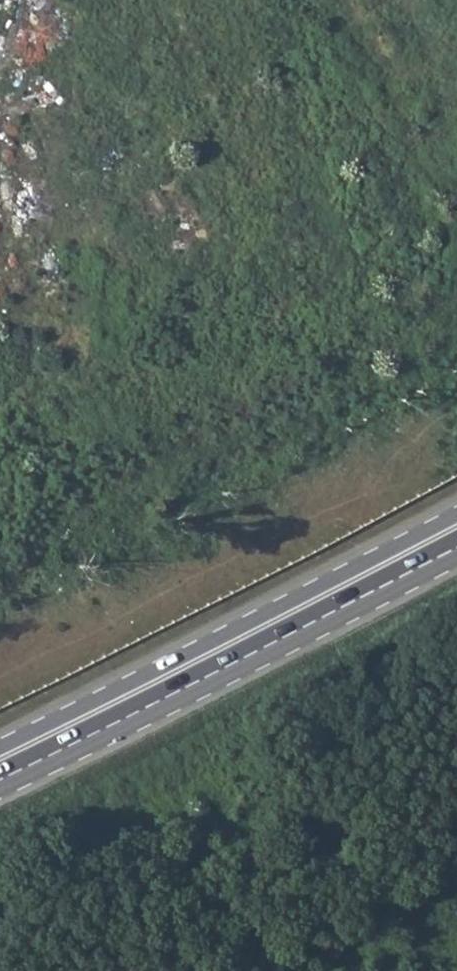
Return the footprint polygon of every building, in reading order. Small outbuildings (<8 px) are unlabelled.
[(0,1),(0,19),(10,23),(17,9),(0,1)] [(0,63),(0,86),(1,89),(32,76),(22,54),(0,63)]
